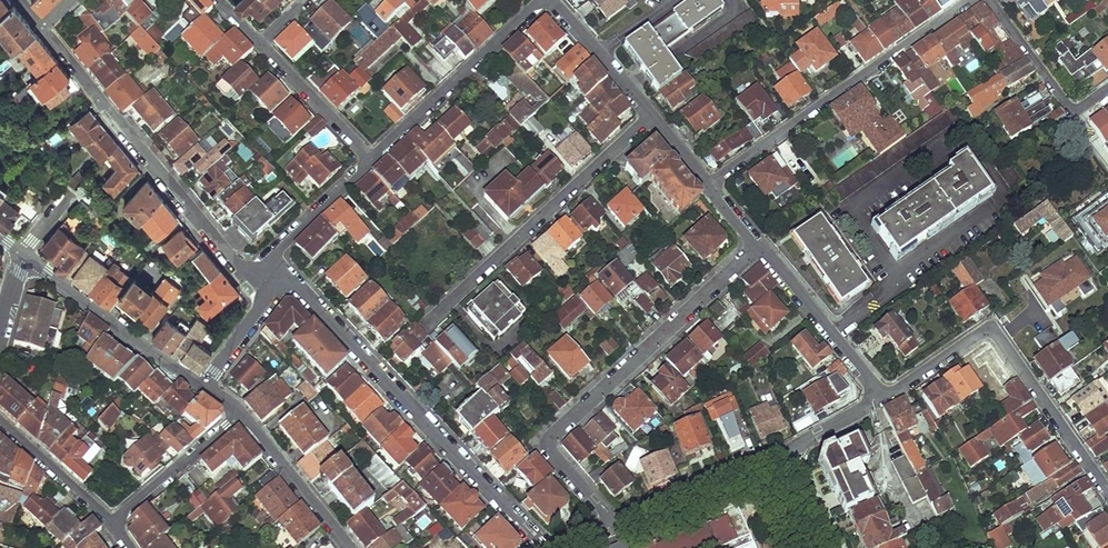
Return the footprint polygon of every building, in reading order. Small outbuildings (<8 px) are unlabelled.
[(15,6),(10,0),(0,0),(0,18),(15,6)] [(42,14),(51,6),(48,3),(51,0),(35,0),(33,2),(42,14)] [(89,13),(103,30),(125,12),(130,6),(124,0),(106,0),(110,4),(100,12),(97,9),(94,12),(92,10),(89,13)] [(106,0),(103,0),(92,10),(94,12),(97,9),(100,12),(110,4),(106,0)] [(204,16),(205,16),(213,9),(205,0),(188,0),(204,16)] [(235,5),(239,10),(243,14),(246,11),(256,20),(273,4),(268,0),(241,0),(235,5)] [(377,41),(382,37),(388,32),(384,27),(396,15),(401,20),(410,12),(401,2),(399,0),(393,0),(375,16),(365,8),(355,19),(377,41)] [(393,28),(402,39),(412,49),(421,41),(407,25),(430,4),(426,0),(423,0),(415,7),(410,12),(401,20),(393,28)] [(401,2),(410,12),(415,7),(408,0),(404,0),(401,2)] [(460,0),(474,15),(491,0),(460,0)] [(606,21),(626,7),(620,0),(597,0),(593,3),(606,21)] [(660,93),(682,77),(663,52),(721,8),(716,0),(692,0),(672,15),(674,18),(650,34),(646,30),(625,47),(660,93)] [(797,19),(798,1),(812,0),(760,0),(760,10),(766,10),(766,15),(779,15),(779,19),(797,19)] [(896,42),(881,21),(871,27),(851,1),(852,0),(841,0),(882,52),(896,42)] [(913,30),(928,20),(913,0),(903,7),(898,0),(893,4),(897,9),(913,30)] [(940,11),(931,0),(913,0),(928,20),(940,11)] [(948,5),(945,0),(931,0),(940,11),(948,5)] [(1030,24),(1047,12),(1038,0),(1014,0),(1030,24)] [(1095,9),(1099,14),(1107,7),(1107,0),(1105,0),(1097,7),(1095,9)] [(130,6),(125,12),(137,27),(145,19),(149,15),(135,1),(130,6)] [(629,12),(637,5),(635,2),(634,3),(632,1),(626,7),(629,12)] [(575,12),(581,19),(593,9),(588,2),(575,12)] [(1006,69),(1023,57),(1012,42),(1004,49),(991,29),(997,23),(981,2),(967,12),(993,48),(1006,69)] [(1075,13),(1078,19),(1095,7),(1091,2),(1075,13)] [(350,23),(330,3),(301,33),(321,53),(332,44),(330,41),(350,23)] [(815,18),(821,25),(841,11),(836,3),(815,18)] [(0,18),(0,32),(16,51),(21,48),(37,35),(26,21),(15,6),(0,18)] [(881,21),(896,42),(913,30),(897,9),(881,21)] [(149,15),(145,19),(149,23),(158,15),(153,11),(149,15)] [(687,55),(705,61),(757,24),(748,11),(687,55)] [(103,30),(89,13),(81,19),(88,28),(91,32),(79,42),(83,47),(74,55),(81,63),(88,71),(111,52),(123,41),(130,36),(139,29),(137,27),(125,12),(103,30)] [(975,43),(984,55),(993,48),(967,12),(958,19),(975,43)] [(474,15),(456,32),(473,52),(482,44),(492,35),(474,15)] [(204,16),(181,38),(202,60),(203,60),(223,40),(215,32),(217,29),(205,16),(204,16)] [(944,58),(952,70),(959,65),(950,53),(959,47),(963,52),(975,43),(958,19),(931,38),(944,58)] [(527,37),(544,57),(563,41),(545,21),(527,37)] [(882,52),(860,25),(857,21),(851,25),(861,37),(852,45),(865,64),(882,52)] [(161,36),(151,25),(142,33),(153,44),(161,36)] [(301,33),(294,25),(273,44),(291,62),(307,48),(316,59),(321,53),(301,33)] [(999,25),(994,28),(1001,42),(1006,39),(999,25)] [(91,32),(88,28),(75,38),(79,42),(91,32)] [(377,41),(353,63),(360,70),(371,81),(375,79),(367,70),(402,39),(393,28),(388,32),(382,37),(377,41)] [(139,29),(130,36),(132,39),(150,58),(159,50),(153,44),(139,29)] [(243,40),(234,31),(223,40),(203,60),(211,68),(221,58),(231,69),(253,50),(243,40)] [(454,31),(435,49),(446,60),(457,52),(465,60),(473,52),(456,32),(454,31)] [(831,40),(838,51),(847,45),(839,34),(831,40)] [(37,35),(21,48),(35,64),(20,76),(22,79),(26,77),(30,83),(58,61),(54,55),(43,43),(37,35)] [(833,57),(819,39),(818,40),(814,35),(798,47),(801,52),(789,61),(792,64),(798,73),(809,65),(814,71),(833,57)] [(130,36),(123,41),(126,45),(132,39),(130,36)] [(525,78),(547,102),(565,86),(551,72),(519,36),(514,41),(502,52),(525,78)] [(912,52),(926,70),(944,58),(931,38),(912,52)] [(1092,55),(1104,70),(1106,72),(1107,71),(1107,43),(1092,55)] [(556,68),(570,82),(575,78),(592,62),(578,47),(556,68)] [(159,50),(150,58),(157,66),(166,58),(159,50)] [(97,82),(106,93),(126,77),(130,73),(127,70),(121,75),(110,62),(115,56),(111,52),(88,71),(97,82)] [(903,58),(929,94),(939,87),(926,70),(912,52),(903,58)] [(757,59),(759,63),(767,58),(764,54),(757,59)] [(1069,55),(1058,63),(1077,88),(1104,70),(1092,55),(1090,54),(1075,64),(1069,55)] [(492,61),(497,67),(500,64),(495,58),(492,61)] [(903,58),(893,65),(909,87),(911,89),(908,92),(925,114),(930,110),(929,108),(925,102),(932,97),(929,94),(903,58)] [(969,96),(974,105),(992,94),(1004,87),(1005,89),(1033,72),(1025,60),(973,92),(974,93),(969,96)] [(30,83),(13,95),(16,99),(20,96),(22,98),(34,89),(36,92),(39,90),(52,107),(70,93),(63,83),(71,77),(65,69),(58,61),(30,83)] [(583,87),(590,94),(607,80),(599,71),(592,62),(575,78),(578,82),(574,86),(579,91),(583,87)] [(798,73),(792,64),(778,73),(785,83),(776,90),(790,109),(809,94),(796,76),(798,74),(798,73)] [(256,83),(240,66),(217,86),(234,104),(256,83)] [(340,74),(334,67),(324,75),(317,69),(308,79),(320,92),(340,74)] [(551,72),(565,86),(570,82),(556,68),(551,72)] [(371,81),(360,70),(347,81),(343,77),(345,75),(342,72),(340,74),(320,92),(337,110),(357,92),(360,92),(371,81)] [(685,75),(692,85),(698,81),(690,71),(685,75)] [(424,89),(407,72),(387,91),(383,86),(380,90),(393,104),(401,112),(424,89)] [(651,99),(658,107),(665,103),(673,113),(684,106),(682,105),(691,99),(688,95),(695,89),(692,85),(685,75),(682,77),(660,93),(651,99)] [(106,93),(122,115),(148,95),(143,89),(138,92),(126,77),(106,93)] [(468,84),(481,99),(488,93),(475,77),(468,84)] [(532,109),(536,113),(547,102),(525,78),(520,84),(537,104),(532,109)] [(268,79),(250,97),(268,114),(286,97),(268,79)] [(590,126),(621,97),(614,88),(607,80),(590,94),(585,99),(590,104),(579,115),(590,126)] [(735,105),(750,125),(762,116),(767,121),(776,113),(757,88),(735,105)] [(831,110),(843,129),(855,121),(861,131),(872,146),(875,144),(882,154),(883,153),(905,137),(897,126),(882,137),(876,129),(881,126),(870,110),(873,108),(860,89),(831,110)] [(154,93),(135,109),(153,132),(173,116),(154,93)] [(992,94),(974,105),(969,108),(974,116),(985,110),(983,108),(996,100),(992,94)] [(629,106),(621,97),(590,126),(587,128),(601,144),(618,127),(613,121),(629,106)] [(932,97),(925,102),(929,108),(936,103),(932,97)] [(681,116),(696,134),(704,128),(707,131),(717,122),(700,101),(681,116)] [(994,114),(1002,127),(1021,115),(1013,102),(994,114)] [(1021,115),(1002,127),(1010,140),(1049,115),(1041,102),(1021,115)] [(291,103),(273,120),(281,128),(291,138),(309,122),(291,103)] [(401,112),(393,104),(385,113),(396,124),(405,116),(401,112)] [(510,117),(521,127),(522,127),(530,118),(536,113),(532,109),(530,110),(523,104),(509,115),(510,117)] [(828,192),(837,202),(960,116),(952,106),(947,109),(944,112),(905,137),(883,153),(882,154),(880,155),(879,156),(828,192)] [(1045,118),(1050,124),(1064,115),(1059,109),(1045,118)] [(1104,143),(1107,140),(1107,119),(1103,113),(1101,110),(1093,115),(1095,118),(1089,123),(1104,143)] [(90,111),(71,124),(84,140),(82,142),(84,143),(87,141),(104,128),(90,111)] [(437,128),(451,144),(469,126),(455,111),(437,128)] [(486,140),(496,151),(503,145),(518,131),(521,127),(510,117),(486,140)] [(530,118),(522,127),(536,141),(544,133),(530,118)] [(275,134),(281,128),(273,120),(267,126),(275,134)] [(319,120),(305,131),(312,138),(325,126),(319,120)] [(179,121),(161,139),(178,158),(197,141),(179,121)] [(855,121),(843,129),(850,139),(861,131),(855,121)] [(761,138),(750,125),(709,155),(717,164),(752,140),(754,143),(761,138)] [(455,148),(473,131),(469,126),(451,144),(453,146),(455,148)] [(104,128),(87,141),(101,159),(108,153),(117,144),(104,128)] [(451,144),(437,128),(423,140),(416,132),(411,136),(406,140),(425,162),(430,166),(445,153),(453,146),(451,144)] [(503,145),(505,148),(521,135),(518,131),(503,145)] [(545,141),(553,149),(559,143),(551,135),(545,141)] [(556,152),(571,169),(590,153),(575,135),(556,152)] [(388,158),(409,181),(416,176),(413,173),(425,162),(406,140),(397,149),(388,158)] [(484,142),(494,153),(496,151),(486,140),(484,142)] [(626,168),(641,186),(648,178),(670,159),(662,151),(654,141),(626,168)] [(173,169),(181,178),(193,168),(201,177),(231,150),(224,142),(206,158),(195,148),(173,169)] [(476,150),(485,161),(494,153),(484,142),(476,150)] [(117,144),(108,153),(120,166),(106,181),(115,190),(137,168),(117,144)] [(875,144),(872,146),(879,156),(880,155),(882,154),(875,144)] [(309,176),(320,187),(340,169),(327,156),(321,161),(317,158),(318,156),(310,147),(295,161),(296,162),(289,168),(302,182),(309,176)] [(447,155),(445,153),(430,166),(432,168),(447,155)] [(469,164),(461,155),(455,160),(469,176),(475,171),(469,164)] [(543,188),(545,190),(554,181),(552,179),(561,171),(547,156),(529,173),(543,188)] [(750,178),(764,197),(770,192),(776,199),(793,186),(797,190),(801,189),(776,156),(769,161),(771,162),(750,178)] [(399,203),(400,204),(403,201),(392,187),(398,182),(404,189),(411,183),(409,181),(388,158),(380,165),(372,173),(388,192),(399,203)] [(648,178),(679,216),(701,196),(685,177),(670,159),(648,178)] [(997,170),(1012,191),(1023,183),(1009,161),(997,170)] [(875,230),(896,260),(989,193),(968,164),(875,230)] [(79,170),(68,183),(75,188),(85,176),(79,170)] [(215,170),(200,184),(206,191),(204,193),(212,201),(230,186),(215,170)] [(356,189),(378,214),(382,210),(375,203),(388,192),(372,173),(359,185),(356,189)] [(484,197),(507,222),(543,188),(529,173),(513,186),(505,178),(484,197)] [(75,188),(79,198),(93,183),(85,176),(75,188)] [(162,198),(147,180),(124,205),(142,220),(143,218),(162,198)] [(239,181),(221,197),(230,206),(225,210),(235,221),(255,204),(244,192),(247,190),(239,181)] [(829,182),(821,188),(825,192),(832,187),(829,182)] [(608,208),(623,226),(642,210),(627,192),(608,208)] [(282,196),(263,212),(255,204),(235,221),(233,223),(251,244),(292,207),(282,196)] [(8,229),(21,213),(1,197),(0,199),(0,224),(8,229)] [(177,219),(162,198),(143,218),(159,235),(177,219)] [(97,202),(91,209),(97,213),(101,216),(107,209),(97,202)] [(436,207),(449,220),(454,215),(442,202),(436,207)] [(1085,218),(1102,241),(1107,237),(1107,202),(1085,218)] [(346,232),(357,243),(369,232),(341,203),(321,219),(326,225),(336,235),(338,238),(346,232)] [(398,213),(403,208),(400,204),(399,203),(393,209),(398,213)] [(1063,243),(1072,237),(1058,219),(1047,203),(1035,210),(1014,225),(1021,235),(1043,217),(1063,243)] [(572,217),(584,233),(601,219),(588,204),(572,217)] [(97,213),(91,209),(88,207),(84,212),(93,219),(97,213)] [(427,217),(446,238),(454,231),(435,210),(427,217)] [(107,221),(101,216),(97,213),(93,219),(103,226),(107,221)] [(392,246),(418,222),(410,214),(394,228),(396,231),(387,240),(392,246)] [(660,232),(666,228),(657,217),(652,222),(660,232)] [(792,237),(839,306),(866,287),(819,218),(792,237)] [(316,224),(321,230),(326,225),(321,219),(316,224)] [(547,235),(565,256),(569,253),(567,250),(579,239),(564,220),(547,235)] [(684,241),(703,263),(723,244),(723,240),(723,238),(707,220),(684,241)] [(336,235),(326,225),(321,230),(316,224),(305,235),(295,246),(310,262),(336,235)] [(85,248),(59,226),(52,236),(45,244),(63,260),(58,267),(65,272),(83,249),(85,248)] [(191,234),(185,227),(182,229),(164,243),(180,260),(195,245),(188,236),(191,234)] [(464,237),(475,250),(489,237),(480,227),(473,232),(471,230),(464,237)] [(631,247),(632,245),(636,241),(627,230),(621,236),(625,240),(629,245),(631,247)] [(392,246),(387,240),(383,236),(377,243),(386,252),(392,246)] [(160,245),(155,238),(145,246),(151,252),(160,245)] [(614,250),(617,254),(621,251),(629,245),(625,240),(614,250)] [(621,251),(631,263),(640,256),(632,245),(631,247),(629,245),(621,251)] [(219,270),(201,247),(191,254),(210,277),(219,270)] [(653,266),(671,289),(681,281),(679,278),(691,268),(673,248),(653,266)] [(104,266),(83,249),(65,272),(73,278),(76,275),(80,278),(78,281),(91,290),(114,263),(109,259),(104,266)] [(1063,261),(1031,280),(1052,317),(1065,309),(1059,299),(1079,288),(1083,295),(1095,288),(1076,254),(1063,262),(1063,261)] [(505,269),(524,291),(528,288),(526,284),(540,273),(526,257),(519,262),(516,259),(505,269)] [(959,264),(964,270),(973,264),(968,258),(959,264)] [(325,278),(345,298),(364,281),(345,260),(325,278)] [(101,298),(112,306),(120,295),(127,287),(117,278),(124,268),(115,261),(114,263),(91,290),(101,298)] [(583,279),(586,282),(588,280),(592,276),(606,264),(603,262),(583,279)] [(599,279),(615,297),(632,283),(615,263),(599,279)] [(957,277),(967,291),(975,285),(964,270),(959,264),(932,282),(938,289),(957,277)] [(984,281),(973,264),(964,270),(975,285),(975,286),(984,281)] [(746,294),(755,304),(777,287),(768,277),(759,266),(743,280),(751,289),(746,294)] [(233,287),(219,270),(210,277),(199,286),(205,292),(198,299),(209,311),(229,294),(227,291),(233,287)] [(644,292),(657,308),(666,299),(647,275),(636,284),(643,293),(644,292)] [(154,291),(136,276),(127,287),(120,295),(139,310),(154,291)] [(580,297),(595,315),(611,300),(596,283),(598,282),(592,276),(588,280),(593,286),(580,297)] [(180,289),(166,277),(139,310),(152,321),(154,318),(156,319),(180,289)] [(469,314),(494,342),(525,312),(499,285),(469,314)] [(948,305),(961,323),(988,305),(975,286),(975,285),(967,291),(948,305)] [(350,304),(368,322),(387,304),(369,286),(350,304)] [(637,300),(649,315),(655,309),(643,293),(637,300)] [(539,315),(544,322),(548,318),(566,301),(561,296),(539,315)] [(751,311),(768,331),(786,315),(768,296),(751,311)] [(408,302),(419,315),(425,309),(414,297),(408,302)] [(552,317),(565,330),(585,311),(573,298),(552,317)] [(55,307),(26,299),(13,344),(42,352),(43,349),(52,351),(62,313),(54,311),(55,307)] [(260,333),(279,353),(284,348),(280,342),(293,325),(300,331),(311,321),(292,300),(286,300),(260,333)] [(709,311),(716,320),(725,312),(717,303),(709,311)] [(738,312),(742,318),(752,309),(747,303),(738,312)] [(368,322),(386,343),(405,324),(387,304),(368,322)] [(153,337),(173,350),(185,332),(197,316),(191,310),(178,327),(171,322),(173,319),(169,316),(163,324),(153,337)] [(764,334),(768,331),(751,311),(747,315),(764,334)] [(210,328),(197,316),(185,332),(173,350),(199,369),(211,352),(199,343),(210,328)] [(884,338),(895,351),(896,350),(904,360),(917,349),(909,340),(910,339),(891,316),(873,331),(881,341),(884,338)] [(87,317),(76,337),(87,345),(84,347),(79,355),(87,359),(101,340),(108,331),(97,324),(87,317)] [(156,319),(154,318),(152,321),(145,331),(153,337),(163,324),(156,319)] [(293,342),(326,378),(346,359),(330,341),(313,322),(293,342)] [(435,344),(416,324),(393,344),(400,351),(395,356),(404,366),(421,349),(424,353),(422,355),(435,369),(436,368),(442,374),(453,364),(435,344)] [(701,357),(708,364),(713,360),(707,352),(719,339),(706,325),(690,340),(703,355),(701,357)] [(1051,327),(1033,337),(1041,350),(1058,339),(1051,327)] [(453,364),(460,371),(478,356),(455,330),(443,340),(441,339),(435,344),(453,364)] [(1077,342),(1072,334),(1035,358),(1052,383),(1052,382),(1071,369),(1060,354),(1077,342)] [(792,347),(812,371),(829,358),(821,348),(817,351),(803,336),(792,347)] [(854,347),(862,356),(876,347),(869,336),(854,347)] [(548,354),(570,380),(578,372),(576,369),(586,360),(566,338),(548,354)] [(599,347),(607,355),(617,347),(609,339),(599,347)] [(87,359),(84,363),(111,383),(117,378),(132,361),(101,340),(87,359)] [(510,356),(527,376),(537,387),(551,375),(523,344),(510,356)] [(667,362),(682,379),(701,362),(686,344),(667,362)] [(742,360),(750,371),(762,361),(768,355),(759,345),(742,360)] [(305,381),(309,384),(315,379),(284,348),(279,353),(305,381)] [(59,368),(61,370),(71,352),(68,351),(59,368)] [(524,379),(527,376),(510,356),(505,361),(519,377),(522,375),(524,379)] [(132,361),(117,378),(133,393),(140,387),(151,373),(136,358),(132,361)] [(250,389),(254,393),(269,380),(247,360),(231,378),(246,392),(250,389)] [(827,371),(833,378),(844,369),(837,361),(827,371)] [(763,370),(765,368),(763,363),(755,368),(757,372),(762,369),(763,370)] [(999,409),(1006,419),(1031,402),(1006,365),(995,374),(1011,400),(999,409)] [(55,381),(51,397),(60,399),(63,399),(65,394),(74,396),(78,387),(68,384),(69,378),(64,376),(65,372),(61,370),(59,368),(57,374),(56,378),(55,381)] [(652,387),(670,408),(688,391),(667,368),(659,376),(661,379),(652,387)] [(327,385),(342,402),(361,387),(356,380),(358,378),(352,372),(349,374),(345,369),(327,385)] [(498,413),(500,415),(509,406),(497,392),(499,390),(497,388),(507,378),(499,369),(476,388),(482,396),(498,413)] [(944,379),(959,402),(979,388),(967,369),(960,373),(958,370),(944,379)] [(1071,369),(1052,382),(1061,395),(1081,381),(1071,369)] [(151,373),(140,387),(156,402),(161,398),(173,387),(155,370),(151,373)] [(254,393),(244,401),(261,422),(283,404),(280,402),(289,394),(275,377),(269,380),(254,393)] [(803,395),(813,414),(838,399),(835,393),(840,390),(833,378),(803,395)] [(16,424),(34,403),(4,379),(0,392),(0,409),(6,415),(16,424)] [(921,395),(937,419),(957,404),(942,380),(921,395)] [(173,387),(161,398),(180,417),(183,414),(195,401),(185,391),(187,389),(185,386),(178,381),(173,387)] [(296,389),(307,401),(317,393),(314,389),(309,384),(305,381),(296,389)] [(1095,383),(1071,399),(1085,416),(1103,404),(1107,401),(1107,400),(1095,383)] [(344,405),(360,425),(381,407),(364,387),(344,405)] [(558,411),(565,405),(552,392),(546,397),(558,411)] [(615,412),(634,432),(656,412),(639,393),(631,399),(629,397),(622,402),(618,403),(615,405),(614,407),(614,410),(615,412)] [(735,411),(728,395),(703,407),(710,424),(716,422),(729,452),(742,447),(728,414),(735,411)] [(455,419),(471,436),(490,420),(498,413),(482,396),(455,419)] [(44,449),(50,453),(71,429),(53,414),(56,412),(60,399),(51,397),(48,408),(46,413),(38,444),(44,449)] [(173,425),(192,443),(221,418),(220,411),(210,404),(199,397),(195,401),(183,414),(191,421),(191,422),(193,424),(194,423),(196,425),(194,428),(194,430),(190,433),(186,428),(183,428),(176,421),(173,425)] [(537,406),(550,419),(557,412),(545,398),(537,406)] [(34,403),(46,413),(48,408),(37,399),(34,403)] [(901,446),(908,443),(904,433),(916,427),(902,399),(884,409),(901,446)] [(916,401),(931,432),(936,429),(933,424),(920,399),(916,401)] [(1090,449),(1102,441),(1100,436),(1107,430),(1107,401),(1103,404),(1104,406),(1086,418),(1096,434),(1085,442),(1090,449)] [(784,429),(774,402),(750,412),(752,417),(751,417),(760,439),(784,429)] [(957,450),(968,466),(1008,440),(1016,435),(1022,431),(1017,423),(1020,421),(1037,410),(1031,402),(1006,419),(980,436),(981,437),(957,450)] [(27,434),(38,444),(46,413),(34,403),(16,424),(27,434)] [(960,406),(966,415),(972,412),(966,403),(960,406)] [(683,416),(685,422),(693,418),(702,413),(699,406),(683,416)] [(113,407),(97,423),(105,430),(121,412),(117,409),(113,407)] [(278,426),(304,458),(324,442),(326,440),(300,408),(278,426)] [(360,427),(377,447),(401,425),(393,417),(388,421),(380,411),(360,427)] [(614,430),(601,415),(584,432),(597,446),(600,444),(604,449),(615,439),(610,434),(614,430)] [(169,445),(178,454),(192,443),(173,425),(171,425),(161,436),(140,419),(137,423),(157,439),(164,448),(169,445)] [(471,436),(487,454),(506,437),(490,420),(471,436)] [(669,432),(680,458),(708,446),(697,420),(695,421),(687,424),(669,432)] [(73,426),(79,431),(82,427),(77,422),(73,426)] [(1019,439),(1028,453),(1036,448),(1049,439),(1038,423),(1017,437),(1009,442),(1010,444),(1019,439)] [(326,440),(331,445),(340,437),(339,435),(349,426),(346,424),(326,440)] [(56,459),(62,464),(78,446),(72,440),(79,431),(73,426),(71,429),(50,453),(56,459)] [(238,429),(201,461),(212,473),(223,463),(221,460),(229,454),(243,470),(260,457),(238,429)] [(382,449),(398,467),(416,451),(408,442),(412,438),(404,429),(382,449)] [(593,452),(604,464),(608,462),(596,448),(594,449),(578,431),(562,445),(578,465),(593,452)] [(72,474),(82,484),(91,473),(79,463),(95,444),(93,442),(96,438),(90,433),(78,446),(62,464),(72,474)] [(12,479),(21,453),(6,440),(0,435),(0,474),(12,479)] [(1038,451),(1040,455),(1054,446),(1060,442),(1055,435),(1049,439),(1036,448),(1038,451)] [(1107,447),(1107,435),(1107,436),(1107,438),(1102,441),(1090,449),(1095,456),(1107,447)] [(149,437),(125,456),(126,457),(125,459),(124,460),(124,463),(125,466),(128,467),(129,467),(133,466),(141,475),(149,468),(151,470),(161,461),(165,465),(171,459),(167,453),(165,455),(149,437)] [(821,464),(844,513),(855,508),(854,506),(866,500),(866,503),(882,496),(870,473),(862,476),(858,467),(866,463),(868,462),(856,438),(825,453),(821,464)] [(356,443),(370,458),(375,454),(361,439),(356,443)] [(490,456),(506,475),(524,458),(508,440),(490,456)] [(296,465),(308,478),(316,472),(329,463),(323,455),(330,449),(324,442),(304,458),(296,465)] [(905,456),(909,464),(914,461),(919,459),(911,442),(908,443),(901,446),(905,456)] [(613,459),(627,449),(622,443),(608,453),(613,459)] [(596,448),(608,462),(613,459),(608,453),(604,449),(600,444),(597,446),(596,448)] [(1032,460),(1045,482),(1068,467),(1054,446),(1040,455),(1032,460)] [(405,464),(421,481),(436,467),(430,460),(433,458),(424,448),(405,464)] [(323,455),(329,463),(337,457),(330,449),(323,455)] [(1026,460),(1028,462),(1032,460),(1040,455),(1038,451),(1026,460)] [(10,484),(25,490),(34,465),(28,459),(21,453),(12,479),(10,484)] [(517,470),(536,491),(549,480),(553,475),(534,453),(517,470)] [(641,464),(650,487),(676,476),(666,453),(641,464)] [(363,464),(389,491),(401,481),(375,454),(370,458),(363,464)] [(891,463),(912,505),(926,497),(916,478),(909,464),(905,456),(891,463)] [(316,472),(331,490),(350,475),(337,457),(329,463),(316,472)] [(909,464),(916,478),(925,474),(928,473),(925,468),(919,470),(914,461),(909,464)] [(862,476),(870,473),(866,463),(858,467),(862,476)] [(1027,505),(1027,506),(1056,487),(1057,489),(1081,473),(1076,464),(1041,487),(1040,485),(1022,497),(1027,505)] [(43,474),(34,465),(25,490),(24,495),(42,502),(47,497),(37,489),(42,477),(45,480),(46,477),(43,474)] [(600,482),(613,499),(631,484),(618,466),(608,475),(600,467),(588,475),(597,486),(600,482)] [(420,486),(438,506),(457,490),(448,478),(450,476),(442,467),(420,486)] [(271,470),(258,482),(264,489),(278,478),(271,470)] [(10,486),(10,484),(12,479),(0,474),(0,483),(10,486)] [(217,484),(221,488),(233,479),(236,477),(233,474),(231,476),(229,474),(217,484)] [(926,497),(936,517),(951,508),(946,498),(940,501),(925,474),(916,478),(926,497)] [(331,490),(354,518),(363,510),(372,502),(350,475),(331,490)] [(264,489),(254,497),(270,517),(265,521),(271,527),(273,526),(299,504),(278,478),(264,489)] [(221,488),(209,498),(212,503),(203,510),(217,529),(236,512),(227,499),(240,487),(233,479),(221,488)] [(550,519),(552,518),(565,507),(566,505),(567,503),(565,500),(549,480),(536,491),(522,505),(530,513),(536,508),(543,518),(548,519),(550,519)] [(1086,480),(1051,499),(1056,506),(1049,510),(1047,519),(1052,525),(1072,515),(1077,522),(1091,515),(1079,498),(1092,488),(1086,480)] [(401,481),(389,491),(381,498),(386,503),(396,495),(409,508),(405,511),(404,510),(393,519),(391,517),(385,516),(375,525),(363,510),(354,518),(346,526),(363,547),(371,547),(400,525),(424,505),(401,481)] [(20,505),(23,498),(0,488),(0,499),(20,505)] [(187,497),(190,502),(196,509),(206,501),(197,489),(187,497)] [(440,509),(459,531),(483,512),(462,489),(440,509)] [(23,498),(20,505),(47,528),(55,515),(62,510),(65,507),(57,500),(55,502),(49,496),(47,497),(42,502),(24,495),(23,498)] [(254,497),(249,501),(265,521),(270,517),(254,497)] [(1027,505),(1022,497),(1013,502),(993,515),(1000,528),(1006,525),(1022,516),(1017,509),(1022,505),(1024,507),(1027,505)] [(196,509),(187,517),(190,521),(203,510),(212,503),(209,498),(206,501),(196,509)] [(5,526),(6,527),(12,528),(20,505),(0,499),(0,525),(5,526)] [(863,547),(884,547),(904,539),(900,529),(896,530),(898,534),(891,536),(889,530),(897,525),(896,521),(886,524),(878,505),(881,504),(879,500),(849,515),(863,547)] [(190,502),(179,512),(184,519),(186,518),(187,517),(196,509),(190,502)] [(299,504),(273,526),(277,531),(281,527),(297,545),(318,528),(299,504)] [(139,547),(148,547),(168,531),(146,508),(133,520),(128,532),(135,542),(139,547)] [(47,528),(45,531),(50,534),(51,532),(56,535),(62,542),(69,536),(81,527),(62,510),(55,515),(47,528)] [(1099,510),(1091,515),(1077,522),(1075,524),(1082,533),(1087,529),(1099,547),(1107,547),(1107,523),(1099,510)] [(69,536),(79,547),(94,537),(102,530),(97,524),(91,518),(81,527),(69,536)] [(719,547),(721,547),(735,542),(726,521),(725,518),(709,525),(719,547)] [(484,547),(517,547),(519,545),(519,541),(518,539),(516,536),(498,519),(476,539),(484,547)] [(427,530),(433,536),(444,528),(438,521),(427,530)] [(222,524),(219,527),(227,539),(231,536),(222,524)] [(400,541),(404,545),(411,539),(400,525),(371,547),(391,547),(400,541)] [(709,525),(668,542),(662,531),(648,536),(645,532),(635,536),(637,540),(640,547),(719,547),(709,525)] [(1012,535),(1006,525),(1000,528),(1005,538),(1012,535)] [(443,543),(452,536),(447,528),(437,535),(443,543)] [(993,547),(1008,547),(1009,547),(1005,538),(1000,528),(986,536),(993,547)] [(167,542),(178,534),(173,529),(168,531),(148,547),(171,547),(167,542)] [(972,547),(973,547),(987,542),(982,530),(968,537),(972,547)] [(94,537),(79,547),(102,547),(94,537)] [(633,542),(630,538),(607,547),(635,547),(633,542)] [(899,547),(906,544),(904,539),(884,547),(900,547),(899,547)]
